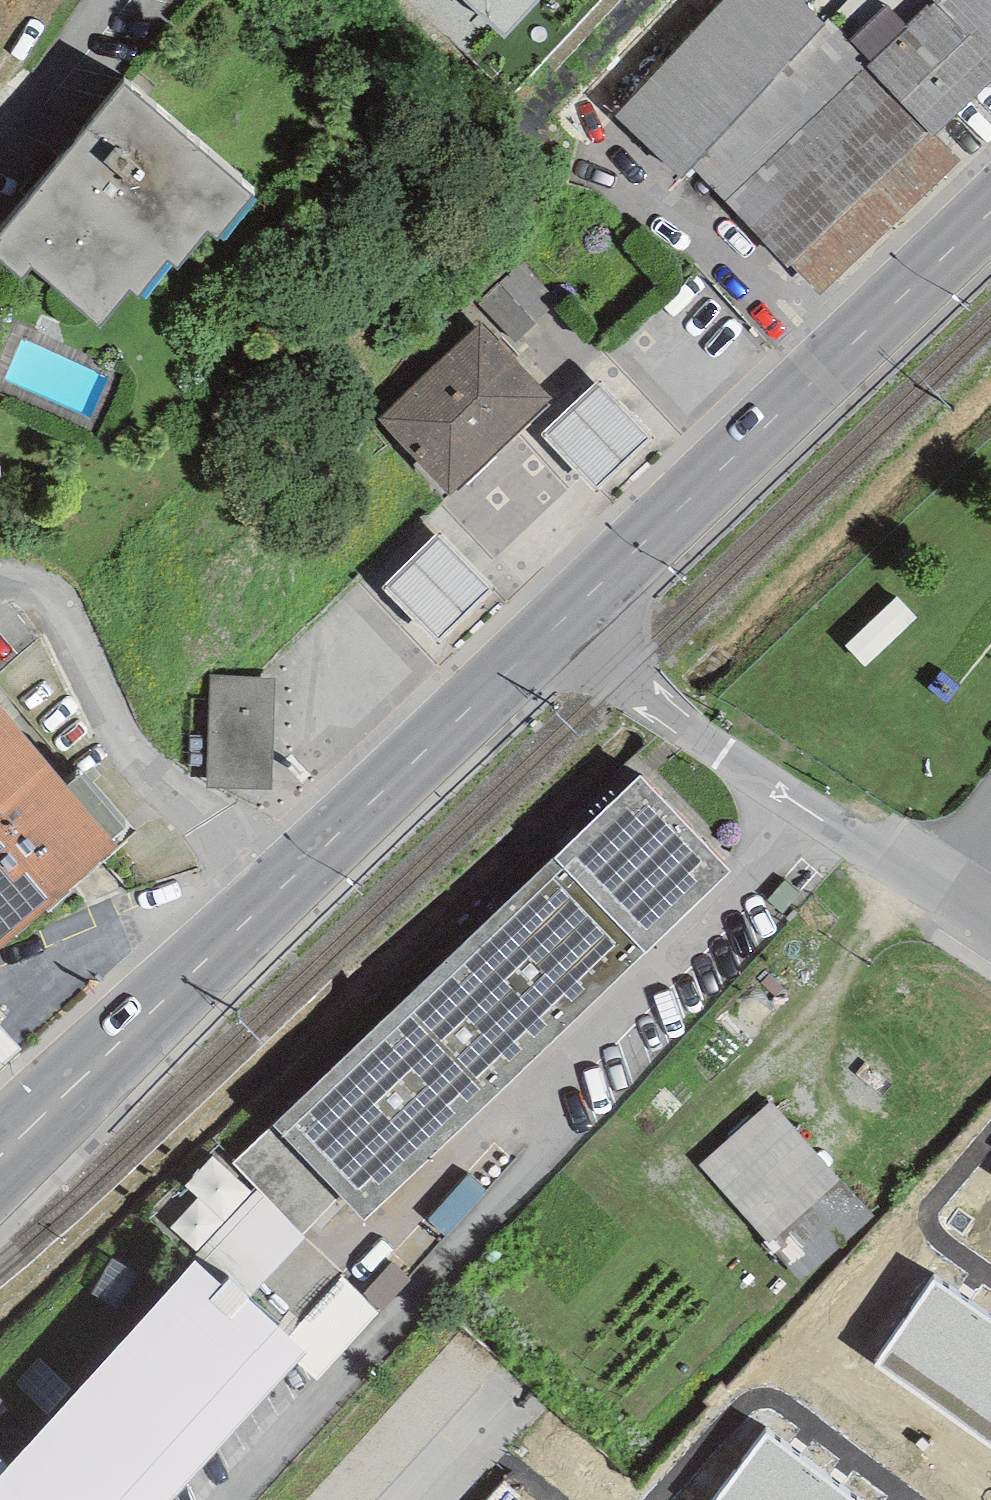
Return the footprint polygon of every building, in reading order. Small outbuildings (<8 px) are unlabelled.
[(506,38),(543,0),(466,0),(506,38)] [(615,115),(680,178),(691,166),(827,24),(825,22),(802,3),(805,0),(722,0),(615,115)] [(935,0),(908,26),(887,5),(850,40),(870,61),(866,65),(930,132),(933,135),(990,79),(990,0),(935,0)] [(829,18),(825,22),(827,24),(691,166),(786,267),(791,263),(930,132),(866,65),(870,61),(850,40),(829,18)] [(0,242),(0,260),(23,280),(31,269),(99,327),(130,291),(138,298),(167,262),(178,270),(208,234),(218,242),(255,197),(124,84),(0,235),(0,241),(0,242)] [(933,135),(930,132),(791,263),(821,295),(961,160),(933,135)] [(525,260),(478,302),(504,331),(514,343),(552,310),(541,298),(551,289),(525,260)] [(483,324),(381,419),(452,496),(554,401),(483,324)] [(598,381),(540,433),(595,492),(652,440),(598,381)] [(493,588),(439,532),(381,587),(436,643),(493,588)] [(276,678),(210,676),(207,788),(273,790),(276,678)] [(115,840),(132,826),(84,771),(67,785),(0,709),(0,948),(119,844),(115,840)] [(730,873),(640,777),(274,1125),(234,1163),(256,1189),(305,1235),(342,1197),(364,1221),(730,873)] [(23,1051),(0,1025),(0,1072),(23,1051)] [(772,1102),(701,1164),(769,1243),(840,1181),(772,1102)] [(256,1189),(197,1251),(228,1281),(246,1298),(305,1235),(256,1189)] [(297,1366),(309,1353),(289,1335),(246,1298),(228,1281),(223,1285),(195,1260),(9,1466),(0,1476),(0,1499),(173,1499),(297,1366)] [(361,1297),(379,1313),(409,1279),(391,1263),(361,1297)] [(361,1297),(341,1279),(289,1335),(309,1353),(297,1366),(315,1382),(379,1313),(361,1297)] [(990,1349),(990,1325),(931,1284),(873,1370),(944,1419),(990,1349)] [(990,1451),(990,1349),(944,1419),(990,1451)] [(812,1473),(765,1437),(718,1499),(792,1499),(812,1473)] [(9,1466),(0,1458),(0,1476),(9,1466)] [(812,1473),(792,1499),(849,1499),(812,1473)]
